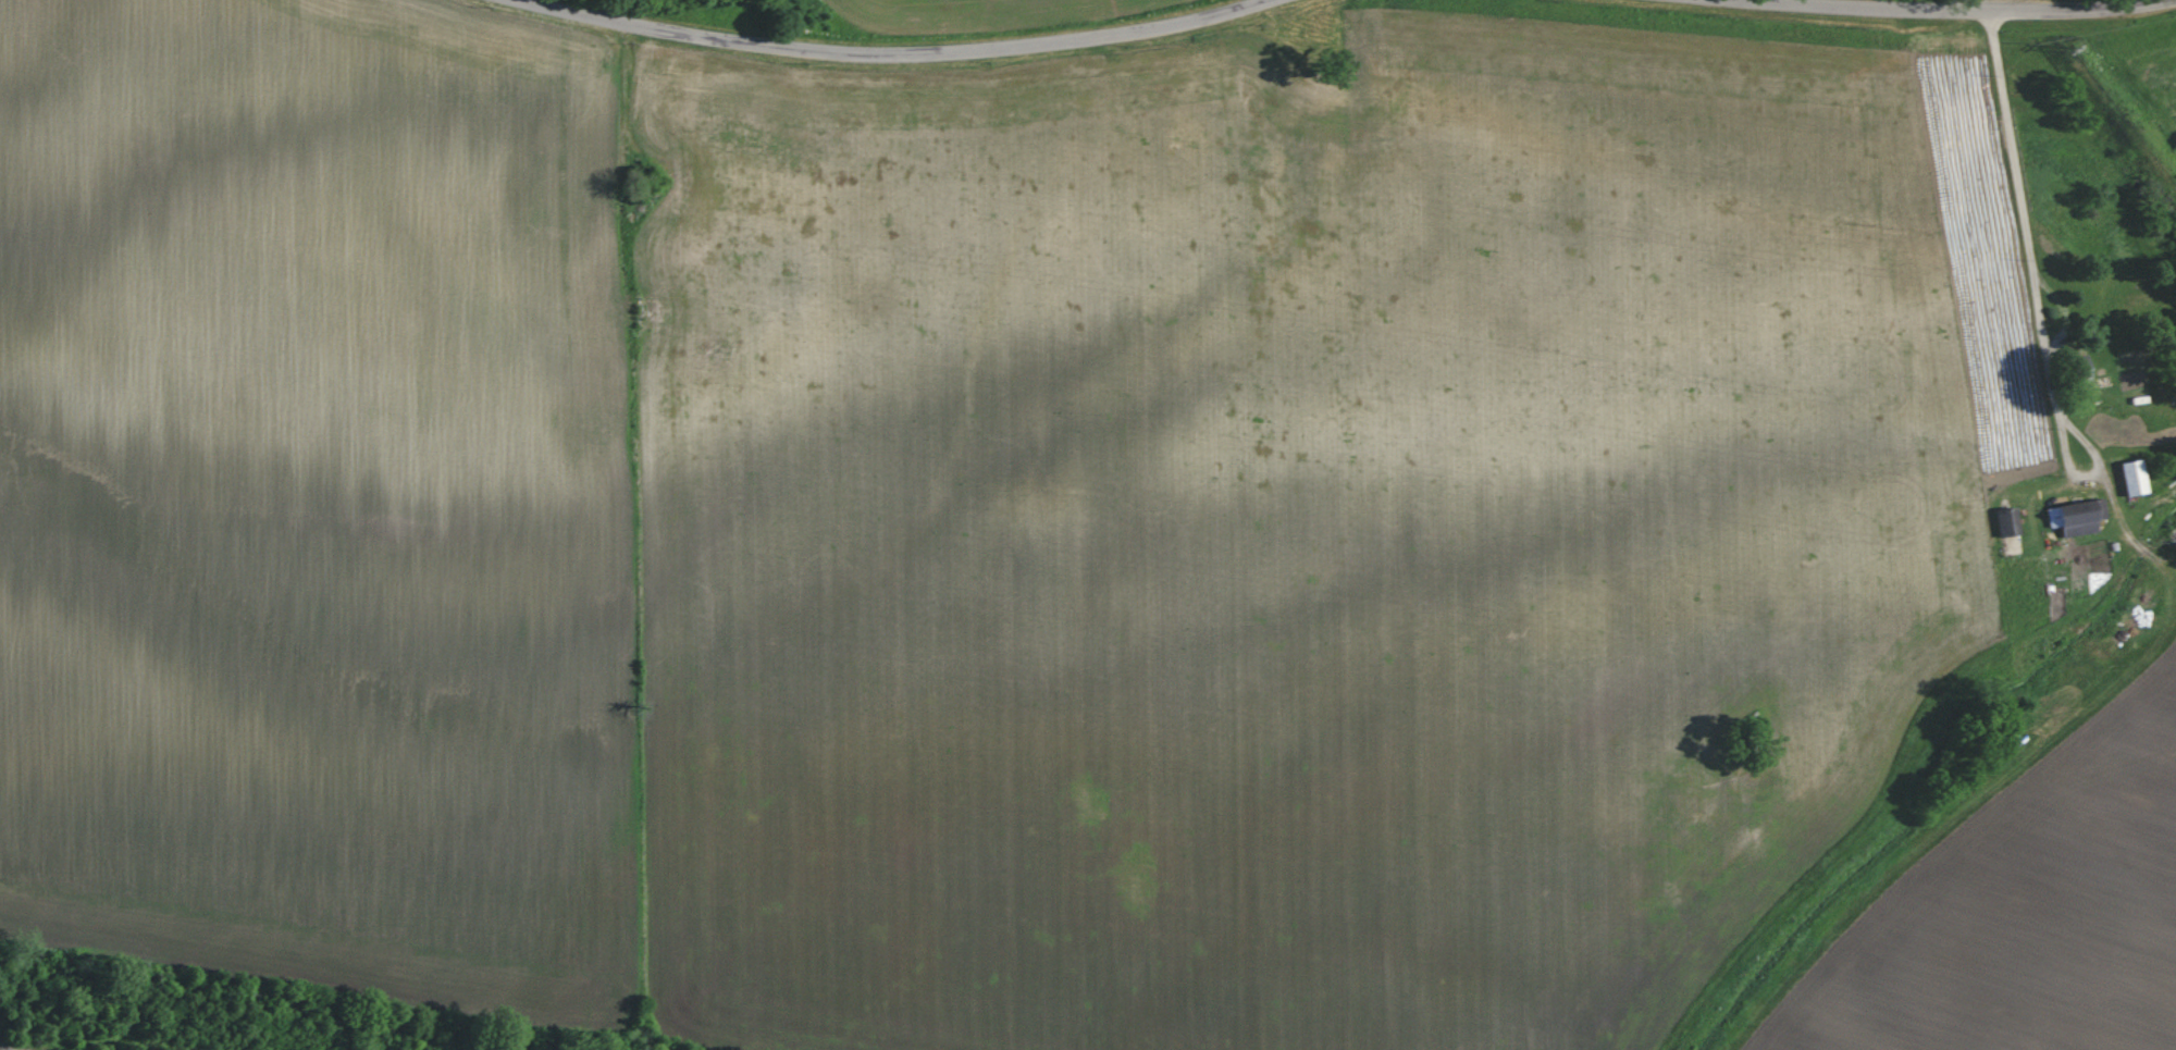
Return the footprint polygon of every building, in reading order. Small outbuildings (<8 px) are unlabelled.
[(2135,459),(2115,464),(2122,497),(2143,492),(2135,459)] [(2042,508),(2046,529),(2056,527),(2059,539),(2094,532),(2092,520),(2103,517),(2100,499),(2081,502),(2080,501),(2042,508)] [(2011,507),(1991,511),(1996,538),(2017,534),(2011,507)]
